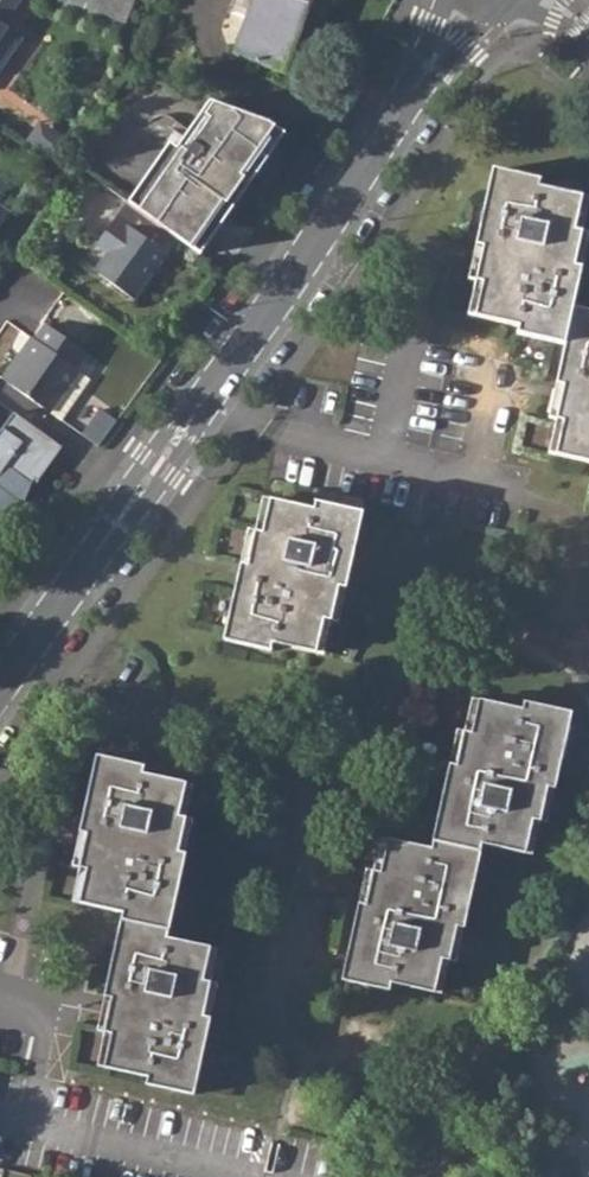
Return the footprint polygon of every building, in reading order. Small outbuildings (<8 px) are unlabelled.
[(12,0),(0,0),(0,18),(12,0)] [(97,0),(71,0),(67,10),(121,30),(129,12),(100,1),(97,0)] [(100,1),(129,12),(133,0),(101,0),(100,1)] [(234,55),(285,73),(312,0),(254,0),(234,55)] [(17,36),(0,24),(0,61),(17,36)] [(177,239),(201,256),(287,135),(271,125),(212,101),(179,149),(172,144),(129,204),(177,239)] [(541,181),(492,170),(475,247),(482,249),(475,283),(481,284),(474,318),(518,327),(517,335),(564,346),(573,308),(582,269),(574,267),(582,233),(575,231),(582,199),(539,188),(541,181)] [(126,202),(115,219),(96,246),(106,253),(94,272),(134,300),(177,239),(129,204),(126,202)] [(9,215),(0,209),(0,228),(9,215)] [(573,308),(564,346),(555,385),(562,387),(555,421),(562,423),(555,456),(588,464),(588,312),(573,308)] [(39,347),(13,384),(48,409),(76,368),(73,365),(84,351),(42,323),(30,340),(39,347)] [(13,384),(39,347),(30,340),(28,338),(18,352),(22,355),(5,378),(13,384)] [(76,368),(48,409),(60,418),(88,376),(76,368)] [(85,436),(100,447),(119,420),(104,409),(85,436)] [(51,466),(63,449),(12,413),(0,430),(51,466)] [(7,519),(13,521),(21,502),(25,503),(33,484),(38,485),(51,466),(0,430),(0,539),(7,519)] [(313,510),(269,500),(261,533),(254,532),(247,566),(240,564),(223,640),(272,652),(273,644),(316,654),(323,620),(330,622),(339,588),(346,590),(362,513),(315,502),(313,510)] [(522,710),(478,701),(471,733),(463,732),(456,765),(449,765),(432,841),(480,852),(481,844),(525,854),(532,820),(539,821),(546,788),(554,790),(571,714),(523,703),(522,710)] [(96,757),(79,833),(86,835),(80,869),(86,870),(79,904),(121,913),(119,920),(168,931),(185,855),(178,854),(185,820),(178,818),(186,785),(142,775),(144,768),(96,757)] [(431,848),(387,840),(380,873),(372,872),(366,905),(358,904),(342,979),(388,990),(390,982),(434,992),(441,959),(449,961),(456,927),(464,928),(480,852),(432,841),(431,848)] [(168,931),(119,920),(104,998),(111,999),(104,1034),(111,1035),(104,1068),(148,1077),(146,1085),(193,1095),(209,1019),(203,1017),(210,983),(203,981),(210,948),(166,939),(168,931)]
